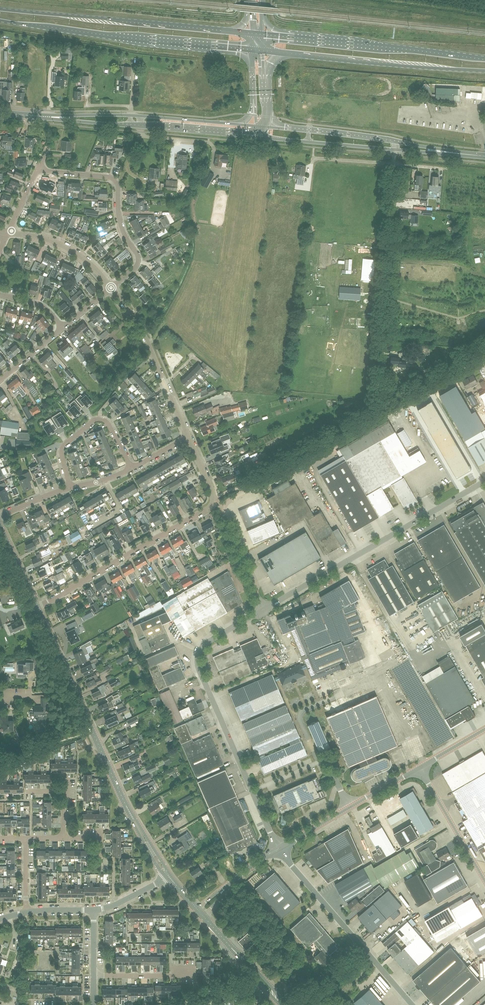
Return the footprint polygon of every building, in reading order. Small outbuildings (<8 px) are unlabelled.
[(129,81),(130,76),(130,67),(124,66),(123,76),(125,76),(124,80),(120,80),(119,90),(129,91),(130,81),(129,81)] [(57,73),(53,72),(52,82),(55,82),(55,86),(60,87),(60,85),(63,85),(64,80),(67,80),(67,75),(63,74),(63,76),(57,76),(57,73)] [(88,85),(89,76),(83,76),(82,85),(82,87),(78,87),(78,88),(76,91),(74,91),(74,99),(81,100),(81,95),(84,95),(85,88),(84,88),(85,85),(88,85)] [(21,83),(21,86),(25,86),(25,77),(22,77),(22,79),(21,79),(21,81),(19,81),(18,80),(15,80),(15,85),(18,85),(18,84),(18,83),(21,83)] [(24,101),(25,88),(21,88),(20,92),(17,92),(17,101),(24,101)] [(457,102),(460,102),(460,100),(461,96),(460,96),(460,89),(436,88),(436,97),(436,99),(435,100),(447,101),(454,101),(454,102),(457,102)] [(3,139),(1,142),(3,142),(2,145),(6,145),(6,148),(10,151),(10,154),(13,154),(14,147),(12,146),(15,141),(12,140),(12,139),(12,136),(9,136),(7,135),(6,136),(3,136),(3,139)] [(33,148),(34,148),(35,138),(26,138),(26,147),(27,147),(27,152),(32,152),(33,148)] [(71,151),(71,142),(62,141),(62,150),(71,151)] [(113,165),(113,158),(118,158),(119,152),(123,152),(123,147),(115,146),(115,151),(112,151),(105,151),(105,154),(105,158),(104,163),(107,163),(107,165),(113,165)] [(102,164),(104,164),(104,163),(105,158),(105,154),(102,154),(102,150),(96,149),(96,151),(94,151),(91,159),(96,159),(97,160),(97,165),(102,165),(102,164)] [(73,159),(73,154),(65,154),(65,158),(70,159),(70,163),(73,163),(73,159)] [(185,155),(185,154),(181,154),(180,155),(178,155),(177,169),(186,169),(187,156),(185,155)] [(216,154),(215,165),(216,165),(216,168),(221,168),(221,166),(222,166),(222,162),(227,163),(228,156),(223,155),(216,154)] [(27,166),(26,158),(16,159),(17,167),(27,166)] [(304,175),(306,166),(297,165),(295,174),(298,175),(297,184),(303,185),(304,180),(302,180),(303,175),(304,175)] [(150,168),(149,177),(158,178),(158,177),(160,177),(161,171),(159,171),(159,169),(150,168)] [(15,173),(9,170),(7,174),(21,179),(24,173),(16,170),(15,173)] [(214,175),(207,171),(200,184),(207,188),(214,175)] [(428,197),(428,191),(421,191),(423,176),(416,175),(414,191),(420,191),(419,197),(427,198),(427,197),(428,197)] [(428,191),(428,197),(440,198),(441,189),(438,188),(439,177),(432,177),(431,185),(434,185),(433,191),(428,191)] [(17,190),(19,184),(11,180),(9,185),(7,184),(5,189),(12,192),(14,189),(17,190)] [(43,183),(40,189),(44,191),(43,193),(51,195),(55,184),(50,182),(48,185),(43,183)] [(82,194),(83,194),(83,188),(80,188),(81,183),(74,182),(74,190),(73,193),(76,193),(76,190),(79,191),(78,200),(82,201),(82,194)] [(95,192),(95,195),(99,196),(99,197),(107,197),(107,190),(100,190),(100,187),(95,187),(95,192)] [(182,197),(187,199),(191,191),(186,189),(182,197)] [(9,205),(11,197),(3,194),(0,202),(9,205)] [(49,203),(50,200),(45,198),(45,197),(37,194),(35,200),(42,203),(43,201),(49,203)] [(134,200),(137,200),(137,194),(127,194),(127,203),(134,203),(134,200)] [(134,200),(134,203),(134,211),(144,211),(144,200),(137,200),(134,200)] [(95,201),(95,209),(99,209),(99,210),(107,211),(107,204),(102,204),(103,202),(95,201)] [(51,211),(54,212),(59,213),(60,206),(50,204),(49,211),(51,211)] [(99,211),(87,209),(86,216),(93,217),(98,218),(99,211)] [(30,212),(29,212),(28,214),(29,214),(28,217),(35,220),(36,217),(40,219),(42,215),(37,213),(37,214),(30,211),(30,212)] [(418,216),(411,215),(408,215),(409,212),(400,211),(400,218),(411,219),(411,223),(418,223),(418,216)] [(68,225),(71,219),(70,219),(72,215),(62,213),(61,215),(67,218),(64,223),(68,225)] [(72,229),(78,216),(73,216),(68,227),(72,229)] [(164,227),(170,223),(166,216),(160,219),(164,227)] [(133,227),(139,224),(136,218),(130,222),(133,227)] [(55,229),(58,222),(52,219),(49,227),(55,229)] [(60,219),(58,222),(55,229),(60,232),(64,224),(62,223),(63,221),(60,219)] [(95,240),(101,237),(101,236),(108,233),(107,231),(112,229),(109,221),(101,224),(101,226),(97,228),(99,233),(93,236),(95,240)] [(136,232),(142,229),(140,226),(143,225),(141,222),(139,224),(133,227),(136,232)] [(82,234),(84,230),(86,225),(84,224),(82,229),(81,231),(77,229),(76,232),(73,238),(79,241),(82,234)] [(151,235),(160,229),(158,225),(153,227),(154,229),(149,232),(151,235)] [(73,238),(76,232),(70,229),(67,236),(73,238)] [(142,229),(136,232),(139,238),(148,232),(147,230),(143,232),(142,229)] [(107,240),(110,239),(109,238),(115,236),(113,232),(105,235),(107,240)] [(85,244),(88,237),(82,234),(79,241),(85,244)] [(108,247),(116,240),(114,238),(106,244),(108,247)] [(153,239),(153,238),(149,241),(143,245),(146,250),(156,244),(153,239)] [(97,252),(102,247),(106,244),(105,242),(101,245),(98,242),(93,247),(97,252)] [(159,249),(161,252),(172,246),(170,243),(159,249)] [(155,251),(159,249),(156,244),(146,250),(151,258),(157,254),(155,251)] [(30,257),(34,248),(28,245),(25,252),(28,254),(27,256),(30,257)] [(102,247),(97,252),(96,253),(98,255),(99,255),(101,257),(107,252),(102,247)] [(34,248),(30,257),(28,260),(31,261),(34,256),(36,258),(40,251),(34,248)] [(119,259),(124,255),(122,252),(117,257),(113,260),(110,257),(105,262),(109,267),(115,262),(119,259)] [(48,263),(51,257),(46,254),(43,260),(48,263)] [(51,257),(48,263),(47,266),(50,267),(51,265),(54,266),(57,260),(51,257)] [(69,265),(67,264),(67,263),(65,262),(64,263),(64,262),(60,269),(63,271),(62,274),(64,275),(66,272),(69,265)] [(115,262),(109,267),(113,272),(119,267),(115,262)] [(75,276),(79,271),(78,272),(79,270),(69,265),(66,272),(64,275),(67,276),(69,273),(72,275),(71,277),(73,278),(75,276)] [(147,279),(149,280),(148,281),(154,289),(161,284),(154,276),(153,277),(152,275),(153,274),(146,267),(140,272),(146,280),(147,279)] [(84,277),(79,271),(74,278),(77,282),(84,277)] [(143,285),(140,282),(135,276),(130,280),(132,282),(130,284),(133,287),(135,285),(136,286),(139,289),(140,291),(145,288),(143,285)] [(86,279),(85,277),(80,281),(82,282),(84,285),(86,283),(88,286),(86,288),(91,294),(96,290),(86,279)] [(76,288),(79,285),(73,278),(72,279),(71,280),(76,288)] [(53,290),(55,286),(47,284),(46,288),(45,287),(43,296),(50,298),(52,289),(53,290)] [(36,295),(38,287),(31,285),(29,293),(36,295)] [(340,287),(339,299),(360,300),(360,294),(360,288),(340,287)] [(72,290),(76,294),(80,299),(85,295),(81,290),(78,292),(75,288),(72,290)] [(68,298),(60,289),(58,292),(64,301),(68,298)] [(75,304),(80,299),(76,294),(71,298),(75,304)] [(144,304),(149,300),(143,294),(139,297),(144,304)] [(64,314),(68,311),(67,310),(70,308),(65,302),(60,307),(62,310),(62,311),(64,314)] [(12,309),(10,320),(12,321),(13,317),(16,318),(18,311),(12,309)] [(101,323),(105,327),(108,324),(103,319),(102,319),(101,318),(104,315),(99,310),(94,314),(101,323)] [(24,324),(27,313),(22,312),(19,322),(24,324)] [(27,313),(24,324),(27,324),(28,321),(31,322),(33,314),(27,313)] [(99,324),(101,323),(94,314),(90,318),(94,323),(96,322),(99,325),(99,324)] [(42,317),(36,322),(38,324),(36,326),(37,328),(46,321),(42,317)] [(46,321),(37,328),(38,330),(41,328),(43,330),(49,325),(46,321)] [(89,334),(91,332),(84,323),(79,327),(84,333),(86,331),(89,334)] [(85,338),(87,336),(84,333),(79,327),(74,331),(79,337),(82,335),(85,338)] [(74,331),(69,335),(75,341),(77,339),(80,342),(82,340),(79,337),(74,331)] [(64,358),(74,350),(64,339),(57,345),(61,349),(59,351),(64,358)] [(113,345),(116,342),(113,339),(107,344),(105,341),(102,344),(107,351),(104,353),(107,356),(112,352),(114,355),(118,351),(113,345)] [(11,348),(8,345),(5,342),(3,344),(9,351),(6,353),(11,358),(16,354),(11,348)] [(11,348),(16,354),(20,350),(16,345),(11,348)] [(78,347),(76,349),(79,352),(82,356),(85,354),(83,351),(81,348),(80,349),(78,347)] [(86,360),(92,355),(94,353),(91,349),(85,354),(82,356),(86,360)] [(49,361),(55,368),(57,365),(51,359),(53,357),(49,352),(44,356),(49,361)] [(82,356),(79,352),(76,355),(83,362),(86,360),(82,356)] [(177,353),(171,356),(172,358),(167,360),(169,365),(174,363),(176,367),(182,364),(177,353)] [(391,357),(390,364),(398,364),(398,367),(405,367),(406,361),(411,362),(412,355),(404,354),(403,361),(402,360),(399,360),(399,357),(391,357)] [(52,370),(55,368),(49,361),(44,356),(39,360),(44,365),(46,364),(52,370)] [(194,368),(199,373),(204,378),(206,376),(201,371),(204,369),(199,364),(194,368)] [(217,379),(220,375),(207,365),(205,367),(211,373),(217,379)] [(38,392),(31,384),(32,383),(30,379),(35,375),(31,371),(29,372),(26,368),(21,372),(26,379),(23,382),(28,388),(28,389),(31,392),(30,393),(33,396),(38,392)] [(190,372),(195,377),(202,385),(204,383),(200,379),(197,376),(199,373),(194,368),(190,372)] [(133,383),(139,377),(135,372),(128,378),(133,383)] [(185,377),(190,382),(195,377),(190,372),(188,374),(187,374),(185,376),(185,377)] [(467,389),(478,383),(474,376),(463,382),(467,389)] [(137,388),(143,382),(139,377),(133,383),(137,388)] [(186,386),(190,382),(185,377),(181,381),(186,386)] [(26,393),(21,388),(19,385),(22,383),(17,378),(13,381),(19,393),(20,392),(23,397),(26,394),(26,393)] [(19,393),(13,381),(7,386),(12,391),(14,389),(16,392),(18,394),(19,393)] [(142,392),(148,387),(143,382),(137,388),(142,392)] [(445,392),(440,395),(466,441),(483,431),(472,413),(456,386),(445,392)] [(142,392),(147,399),(152,396),(149,394),(152,392),(148,387),(142,392)] [(207,392),(200,395),(200,396),(201,398),(215,392),(214,389),(212,387),(207,390),(208,392),(207,392)] [(200,395),(207,392),(206,389),(202,391),(201,389),(198,390),(199,393),(193,395),(194,398),(200,395)] [(124,398),(126,395),(125,394),(122,396),(122,397),(118,401),(116,398),(118,396),(116,393),(110,398),(113,401),(110,404),(114,409),(120,403),(125,399),(124,398)] [(90,404),(92,403),(85,394),(82,397),(80,395),(76,399),(80,404),(83,401),(87,407),(88,407),(91,405),(90,404)] [(473,405),(478,403),(473,394),(468,397),(473,405)] [(157,402),(155,398),(150,400),(149,399),(145,402),(146,406),(149,405),(150,408),(158,404),(159,404),(158,401),(157,402)] [(70,410),(66,413),(70,417),(74,415),(75,417),(77,415),(78,416),(81,414),(80,413),(75,407),(78,405),(74,400),(70,404),(71,406),(68,408),(70,410)] [(240,410),(248,408),(246,401),(238,403),(240,410)] [(417,410),(457,478),(472,470),(432,401),(417,410)] [(120,403),(114,409),(118,414),(122,411),(124,413),(129,410),(127,407),(125,409),(124,409),(125,408),(120,403)] [(201,416),(207,413),(207,412),(214,409),(211,403),(204,406),(204,405),(193,409),(196,416),(201,414),(201,416)] [(152,414),(161,410),(161,408),(160,408),(159,408),(158,404),(150,408),(152,414)] [(30,410),(34,416),(41,411),(37,405),(30,410)] [(222,415),(233,412),(233,411),(232,412),(231,406),(220,408),(221,415),(222,415)] [(32,417),(28,409),(24,411),(28,419),(32,417)] [(155,420),(163,416),(160,411),(161,411),(161,410),(152,414),(155,420)] [(124,424),(136,418),(136,416),(131,418),(130,415),(131,415),(130,411),(124,415),(125,416),(122,418),(124,424)] [(67,423),(61,413),(60,412),(52,417),(55,422),(58,420),(62,426),(63,427),(66,425),(66,424),(67,423)] [(233,412),(222,415),(224,421),(235,418),(233,412)] [(157,426),(165,422),(167,422),(165,419),(164,419),(163,416),(155,420),(152,422),(153,425),(156,423),(157,426)] [(51,425),(53,423),(50,418),(45,422),(46,423),(43,425),(49,435),(51,434),(55,432),(54,432),(54,431),(51,425)] [(127,430),(134,426),(132,421),(137,419),(136,418),(124,424),(127,430)] [(204,435),(215,430),(213,426),(218,424),(216,418),(206,422),(207,425),(201,428),(204,435)] [(2,424),(1,434),(17,436),(17,439),(20,439),(21,432),(18,432),(19,423),(0,420),(0,424),(2,424)] [(393,508),(381,487),(391,481),(393,484),(402,478),(401,476),(426,461),(419,450),(418,448),(407,454),(395,432),(388,420),(339,449),(345,460),(320,475),(353,531),(352,531),(353,532),(379,517),(378,516),(393,508)] [(160,432),(168,428),(165,422),(157,426),(160,432)] [(129,436),(137,432),(134,426),(127,430),(129,436)] [(97,438),(105,435),(102,428),(95,432),(94,431),(88,434),(89,436),(89,437),(92,435),(92,436),(96,434),(97,438)] [(163,438),(170,435),(172,434),(171,431),(169,432),(168,428),(160,432),(155,434),(156,437),(161,435),(163,438)] [(483,431),(466,441),(465,441),(480,465),(484,462),(484,429),(483,431)] [(132,442),(140,438),(137,432),(129,436),(132,442)] [(156,447),(159,445),(154,434),(151,436),(152,438),(156,447)] [(100,444),(107,440),(105,435),(97,438),(100,444)] [(135,448),(145,443),(144,441),(141,442),(140,438),(132,442),(135,448)] [(212,453),(220,450),(221,452),(229,448),(227,445),(224,446),(222,441),(221,439),(212,442),(213,445),(209,446),(212,453)] [(102,450),(110,446),(107,440),(100,444),(94,447),(94,448),(100,445),(102,450)] [(145,443),(135,448),(137,454),(141,452),(142,453),(146,451),(145,448),(149,446),(151,449),(154,447),(151,441),(148,442),(147,442),(145,443)] [(79,456),(85,453),(85,454),(89,452),(86,446),(83,447),(84,451),(81,452),(80,452),(78,453),(76,450),(76,448),(78,447),(76,443),(72,446),(73,447),(70,449),(71,452),(69,453),(71,459),(79,456)] [(105,456),(112,453),(110,446),(102,450),(101,451),(101,453),(103,452),(105,456)] [(38,463),(48,459),(46,453),(43,454),(41,451),(33,454),(34,458),(35,458),(38,463)] [(107,462),(115,458),(112,453),(105,456),(98,459),(99,461),(103,460),(106,459),(107,462)] [(176,457),(180,464),(186,461),(182,454),(176,457)] [(74,465),(82,462),(79,456),(71,459),(74,465)] [(180,464),(176,457),(171,460),(175,467),(176,470),(182,467),(180,464)] [(115,458),(107,462),(104,463),(101,465),(101,464),(97,466),(100,473),(104,471),(102,467),(105,466),(108,464),(110,468),(118,465),(115,458)] [(217,467),(226,463),(225,460),(224,458),(215,462),(216,464),(217,467)] [(43,468),(51,465),(48,459),(38,463),(39,466),(42,465),(43,468)] [(169,471),(175,467),(171,460),(165,464),(169,471)] [(76,471),(84,468),(82,462),(74,465),(76,471)] [(226,463),(217,467),(219,471),(220,473),(229,469),(231,467),(230,465),(228,466),(226,463)] [(163,474),(169,471),(165,464),(159,467),(163,474)] [(46,474),(53,471),(51,465),(43,468),(41,469),(42,471),(44,470),(46,474)] [(163,474),(159,467),(159,466),(158,466),(155,468),(156,469),(154,470),(158,477),(159,480),(162,479),(160,476),(163,474)] [(240,466),(235,468),(236,469),(230,471),(232,474),(222,479),(225,485),(235,481),(233,475),(240,472),(238,467),(240,466)] [(84,468),(76,471),(79,477),(89,473),(89,472),(87,467),(84,468)] [(152,480),(158,477),(154,470),(148,473),(152,480)] [(272,489),(275,494),(267,499),(276,514),(304,498),(317,490),(306,470),(272,489)] [(53,471),(46,474),(40,476),(42,479),(43,478),(44,479),(47,477),(48,480),(56,477),(53,471)] [(24,491),(32,488),(29,481),(32,479),(29,472),(22,475),(24,479),(20,481),(24,491)] [(188,478),(190,477),(192,476),(190,472),(186,475),(186,474),(179,478),(182,483),(189,479),(188,478)] [(146,484),(152,480),(148,473),(142,476),(146,484)] [(142,486),(146,484),(142,476),(136,480),(141,487),(140,488),(141,490),(144,489),(142,486)] [(182,483),(179,478),(179,479),(169,485),(170,487),(172,490),(177,487),(182,484),(182,483)] [(402,478),(393,484),(391,485),(395,492),(405,509),(417,501),(407,485),(404,478),(403,478),(402,478)] [(3,501),(9,498),(4,486),(6,485),(4,482),(0,484),(0,487),(0,488),(0,495),(3,501)] [(128,487),(132,494),(138,491),(134,484),(128,487)] [(127,497),(132,494),(128,487),(123,490),(127,497)] [(191,488),(190,487),(187,488),(192,496),(197,493),(193,487),(191,488)] [(129,501),(127,497),(123,490),(117,494),(121,501),(119,502),(121,505),(129,501)] [(107,506),(110,504),(107,500),(112,497),(109,492),(107,493),(106,491),(100,494),(104,501),(107,506)] [(99,505),(104,501),(100,494),(95,497),(99,505)] [(174,516),(179,512),(176,507),(180,505),(174,495),(168,498),(172,505),(169,507),(174,516)] [(64,499),(70,508),(72,507),(71,505),(74,503),(70,496),(64,499)] [(186,508),(192,505),(187,496),(181,500),(186,508)] [(93,508),(99,505),(95,497),(89,501),(93,508)] [(306,519),(314,515),(304,498),(276,514),(284,528),(304,517),(306,519)] [(69,508),(70,508),(64,499),(59,502),(63,510),(68,506),(69,508)] [(87,511),(93,508),(89,501),(83,504),(86,509),(87,511)] [(59,512),(63,510),(59,502),(53,506),(58,515),(60,514),(59,512)] [(484,502),(468,510),(469,511),(449,522),(484,583),(484,504),(484,502)] [(86,509),(83,504),(83,503),(79,505),(80,506),(78,507),(82,514),(80,515),(85,524),(89,522),(86,518),(87,518),(84,513),(87,511),(86,509)] [(264,517),(258,503),(239,511),(253,544),(279,533),(273,519),(266,522),(264,517)] [(54,515),(57,513),(58,515),(53,506),(47,509),(51,516),(53,519),(56,517),(54,515)] [(39,520),(41,524),(51,520),(48,514),(44,516),(42,510),(36,512),(39,520)] [(314,515),(306,519),(326,554),(346,543),(337,528),(333,531),(321,511),(314,515)] [(36,522),(39,520),(36,512),(30,515),(32,520),(28,521),(32,529),(38,527),(36,522)] [(157,515),(161,523),(166,520),(161,512),(157,515)] [(156,526),(161,523),(157,515),(152,517),(156,526)] [(145,520),(144,519),(142,521),(144,524),(141,526),(144,533),(151,529),(145,520)] [(26,527),(23,521),(17,524),(20,532),(24,530),(26,536),(33,533),(29,526),(26,527)] [(207,523),(208,524),(202,527),(205,533),(206,533),(214,529),(213,526),(214,526),(212,522),(210,521),(207,523)] [(121,538),(124,536),(128,542),(134,539),(132,535),(133,534),(130,529),(129,530),(123,533),(118,524),(114,526),(115,527),(121,538)] [(455,602),(481,587),(444,525),(418,540),(455,602)] [(118,539),(121,538),(115,527),(109,531),(113,538),(111,540),(110,539),(107,540),(110,545),(113,544),(116,549),(121,546),(118,539)] [(69,528),(64,531),(67,536),(72,534),(69,528)] [(71,535),(65,538),(69,544),(82,537),(78,530),(71,535)] [(196,543),(199,541),(200,543),(204,540),(204,539),(202,535),(200,536),(197,530),(196,530),(195,530),(192,531),(192,532),(192,533),(188,536),(192,543),(193,543),(195,547),(197,545),(196,543)] [(321,557),(306,531),(259,559),(275,585),(321,557)] [(42,543),(47,541),(46,538),(49,536),(47,532),(39,535),(42,543)] [(176,538),(185,555),(191,551),(189,548),(190,547),(186,540),(184,542),(180,535),(176,538)] [(213,545),(211,542),(213,541),(210,536),(204,539),(204,540),(207,544),(209,547),(213,545)] [(29,552),(36,548),(35,546),(39,543),(37,538),(32,541),(33,542),(26,546),(29,552)] [(180,551),(182,550),(176,538),(171,541),(174,547),(174,548),(177,552),(180,550),(180,551)] [(99,547),(104,556),(110,553),(103,541),(100,542),(102,545),(99,547)] [(163,545),(169,555),(169,556),(170,557),(171,559),(175,557),(173,555),(175,554),(168,542),(163,545)] [(412,590),(435,577),(415,542),(395,553),(399,560),(396,562),(412,590)] [(104,556),(99,547),(97,548),(95,545),(90,548),(93,554),(95,552),(99,559),(104,556)] [(169,555),(163,545),(158,548),(164,558),(169,556),(169,555)] [(43,560),(42,557),(51,553),(48,547),(40,551),(41,553),(37,555),(38,557),(32,560),(36,567),(43,563),(42,561),(43,560)] [(151,552),(157,562),(158,561),(157,558),(159,556),(156,550),(151,552)] [(78,556),(81,562),(85,560),(88,565),(94,561),(91,556),(92,556),(90,552),(82,557),(81,555),(78,556)] [(151,552),(146,555),(150,562),(153,560),(154,563),(156,567),(158,565),(157,562),(151,552)] [(83,569),(79,561),(80,560),(81,562),(78,556),(78,557),(79,558),(73,561),(74,563),(73,564),(78,572),(83,569)] [(203,570),(210,566),(209,563),(212,562),(209,556),(199,562),(203,570)] [(139,559),(144,569),(147,574),(148,576),(151,574),(149,570),(149,569),(148,567),(149,566),(147,563),(144,557),(139,559)] [(142,570),(144,569),(139,559),(134,562),(138,569),(140,567),(142,570)] [(389,567),(385,559),(367,569),(372,577),(368,579),(390,616),(414,601),(393,565),(389,567)] [(196,563),(192,566),(196,572),(200,569),(196,563)] [(131,564),(126,566),(133,578),(136,576),(133,571),(135,570),(131,564)] [(40,577),(48,573),(46,571),(50,569),(49,566),(38,571),(40,577)] [(130,580),(133,578),(126,566),(122,569),(125,576),(127,575),(130,580)] [(186,570),(189,576),(195,573),(194,571),(192,567),(186,570)] [(121,580),(121,579),(123,577),(119,571),(114,574),(120,584),(121,586),(124,585),(122,580),(121,580)] [(218,591),(229,611),(242,603),(228,571),(210,581),(208,578),(182,593),(176,596),(162,604),(166,612),(170,619),(184,611),(218,591)] [(172,574),(175,579),(181,576),(178,571),(172,574)] [(65,577),(64,575),(62,572),(53,576),(56,582),(65,577)] [(119,597),(123,595),(117,586),(120,584),(114,574),(109,576),(116,587),(114,588),(117,594),(119,597)] [(144,584),(150,580),(148,576),(147,574),(141,577),(144,584)] [(193,582),(191,579),(189,576),(183,580),(187,586),(193,582)] [(435,577),(412,590),(417,598),(440,585),(435,577)] [(117,594),(114,588),(112,585),(109,587),(105,579),(100,582),(106,592),(111,589),(114,595),(117,594)] [(161,583),(165,591),(170,589),(165,580),(161,583)] [(181,589),(187,586),(183,580),(180,581),(181,582),(177,584),(181,589)] [(293,620),(292,618),(291,618),(290,615),(277,620),(283,633),(291,630),(302,657),(353,636),(365,631),(354,602),(360,599),(349,580),(320,597),(326,606),(315,611),(313,605),(304,609),(306,614),(295,619),(293,620)] [(53,585),(52,582),(44,586),(47,592),(54,588),(58,586),(57,583),(53,585)] [(104,593),(106,592),(100,582),(95,585),(98,591),(100,590),(102,593),(103,592),(104,593)] [(131,588),(137,599),(141,597),(139,594),(134,585),(130,588),(131,588)] [(89,597),(90,599),(95,596),(94,594),(95,594),(91,587),(85,591),(89,597)] [(137,599),(131,588),(127,590),(133,601),(137,599)] [(227,612),(229,611),(218,591),(184,611),(170,619),(171,620),(173,620),(183,637),(227,612)] [(442,591),(418,605),(434,632),(458,618),(442,591)] [(153,599),(147,602),(150,607),(156,604),(153,599)] [(60,621),(71,616),(69,611),(78,606),(75,601),(66,606),(67,609),(57,614),(60,621)] [(96,602),(90,605),(95,613),(100,610),(96,602)] [(83,621),(94,615),(90,609),(80,615),(83,621)] [(137,619),(148,613),(146,609),(135,615),(137,619)] [(171,620),(170,619),(166,612),(134,626),(133,627),(145,654),(170,643),(162,624),(171,620)] [(263,620),(258,623),(263,631),(268,627),(265,623),(263,620)] [(15,631),(24,627),(21,621),(12,625),(8,627),(10,633),(15,631)] [(67,637),(68,637),(69,640),(70,640),(72,643),(80,640),(77,634),(74,627),(77,626),(75,622),(69,625),(71,630),(69,631),(67,632),(68,636),(67,637)] [(460,636),(480,669),(481,671),(481,672),(482,673),(484,678),(484,628),(482,623),(460,636)] [(302,657),(306,664),(307,668),(311,676),(312,680),(314,680),(315,679),(341,669),(346,667),(344,663),(349,660),(343,646),(355,641),(353,636),(302,657)] [(132,650),(137,648),(132,638),(127,640),(132,650)] [(261,648),(257,638),(240,645),(242,649),(237,651),(235,652),(233,648),(213,657),(225,685),(252,673),(251,671),(268,663),(263,653),(267,651),(265,646),(261,648)] [(358,640),(355,641),(343,646),(349,660),(351,663),(366,657),(358,640)] [(76,659),(88,653),(88,654),(89,653),(86,649),(86,648),(92,645),(90,641),(80,646),(81,648),(77,649),(78,652),(74,654),(76,659)] [(173,664),(173,665),(172,665),(174,668),(175,670),(166,673),(162,675),(160,670),(157,664),(163,661),(178,655),(175,646),(145,659),(158,690),(186,678),(183,671),(185,671),(186,668),(183,662),(181,661),(173,664)] [(88,653),(76,659),(78,664),(87,660),(85,655),(88,654),(88,653)] [(37,662),(37,659),(35,659),(35,656),(31,656),(31,659),(31,662),(26,662),(26,664),(18,664),(18,671),(18,677),(27,677),(27,674),(28,674),(28,670),(34,670),(37,670),(37,662)] [(423,676),(427,683),(426,683),(452,727),(466,719),(468,721),(476,716),(469,705),(476,701),(450,656),(438,662),(440,666),(423,676)] [(97,659),(91,662),(92,664),(81,669),(84,676),(94,671),(93,670),(97,668),(95,664),(98,662),(97,659)] [(307,668),(306,664),(301,666),(300,664),(277,674),(278,676),(274,678),(275,681),(280,679),(282,685),(291,681),(292,683),(297,680),(296,679),(305,675),(303,669),(307,668)] [(101,676),(110,670),(107,665),(98,671),(101,676)] [(272,673),(272,674),(229,693),(241,720),(284,701),(275,681),(274,678),(274,677),(272,673)] [(98,679),(97,676),(93,677),(93,676),(87,679),(88,681),(86,681),(89,688),(97,684),(96,684),(102,682),(100,678),(98,679)] [(115,686),(121,683),(119,680),(116,681),(115,678),(108,681),(111,687),(115,685),(115,686)] [(106,695),(104,691),(107,690),(104,684),(98,687),(99,690),(92,694),(94,699),(101,696),(102,697),(106,695)] [(169,690),(160,694),(173,724),(183,720),(182,719),(200,711),(205,709),(202,702),(197,704),(195,698),(194,696),(193,696),(187,699),(186,700),(187,702),(189,706),(179,711),(169,690)] [(113,697),(114,699),(119,697),(119,696),(121,695),(120,691),(118,692),(118,694),(113,697)] [(113,697),(112,695),(107,698),(108,702),(99,706),(101,712),(109,708),(109,709),(114,706),(112,700),(114,699),(113,697)] [(354,769),(353,771),(352,772),(352,774),(352,776),(352,778),(353,778),(354,779),(356,780),(357,780),(358,780),(359,780),(361,780),(387,769),(388,768),(389,766),(390,765),(390,763),(390,762),(390,760),(388,759),(387,758),(386,757),(385,757),(383,757),(382,757),(377,759),(376,758),(375,755),(398,745),(377,695),(327,717),(348,767),(358,762),(360,767),(356,768),(354,769)] [(49,730),(49,716),(44,716),(44,714),(43,714),(43,712),(45,712),(45,711),(48,711),(48,698),(42,698),(42,706),(34,706),(34,711),(32,711),(31,710),(29,713),(29,714),(29,716),(32,716),(32,718),(34,718),(34,716),(38,716),(38,721),(41,721),(41,726),(35,726),(35,732),(43,732),(43,730),(49,730)] [(116,709),(118,714),(127,710),(125,705),(116,709)] [(300,737),(286,705),(243,724),(256,756),(289,742),(299,737),(300,737)] [(119,722),(116,715),(105,719),(108,727),(119,722)] [(127,721),(129,725),(138,721),(136,716),(127,721)] [(181,743),(192,739),(191,736),(208,729),(202,716),(175,728),(181,743)] [(13,730),(13,720),(8,720),(8,717),(0,717),(0,726),(3,726),(3,730),(13,730)] [(307,725),(313,739),(317,748),(319,752),(322,750),(322,751),(327,748),(330,747),(318,720),(315,722),(315,721),(310,724),(307,725)] [(122,736),(120,732),(115,734),(117,738),(112,740),(115,748),(126,744),(122,736)] [(189,760),(216,748),(210,734),(193,742),(192,739),(181,743),(189,760)] [(258,760),(264,774),(307,755),(301,741),(300,741),(299,737),(289,742),(291,745),(258,760)] [(121,758),(132,753),(131,752),(132,751),(133,750),(132,749),(137,747),(136,745),(139,743),(138,741),(135,742),(122,748),(123,750),(118,752),(121,758)] [(216,748),(189,760),(196,776),(223,764),(216,748)] [(484,859),(484,754),(483,750),(465,761),(464,760),(459,762),(460,763),(443,774),(458,801),(455,803),(459,811),(463,809),(468,818),(463,821),(484,859)] [(140,767),(137,759),(140,757),(138,754),(129,758),(131,761),(132,761),(132,762),(123,766),(127,773),(140,767)] [(33,784),(33,769),(31,769),(31,771),(28,771),(28,774),(25,774),(25,782),(28,782),(28,784),(33,784)] [(242,800),(239,801),(237,795),(232,785),(235,784),(232,779),(230,780),(225,770),(198,782),(209,808),(219,831),(247,819),(244,812),(247,811),(247,810),(248,808),(244,801),(243,800),(242,800)] [(42,771),(42,784),(46,784),(46,782),(50,782),(50,774),(46,774),(46,771),(42,771)] [(142,780),(143,783),(152,779),(149,774),(141,778),(140,775),(133,778),(135,783),(142,780)] [(316,777),(273,795),(274,797),(281,812),(281,814),(282,813),(282,815),(281,815),(280,823),(282,825),(284,825),(286,823),(287,816),(286,816),(286,814),(285,812),(324,795),(316,777)] [(142,797),(151,793),(155,791),(152,785),(155,784),(154,781),(143,786),(145,789),(139,791),(142,797)] [(420,803),(415,795),(417,794),(414,788),(407,792),(408,793),(400,798),(421,834),(429,829),(430,830),(436,826),(433,821),(431,822),(422,806),(424,805),(422,802),(420,803)] [(180,804),(189,799),(192,798),(190,795),(188,797),(179,801),(180,804)] [(152,814),(161,809),(158,805),(163,802),(160,797),(152,802),(154,805),(149,808),(152,814)] [(170,801),(172,808),(178,806),(176,799),(170,801)] [(391,823),(407,815),(404,808),(388,816),(391,823)] [(179,814),(177,810),(174,811),(177,815),(173,818),(176,822),(182,818),(185,817),(182,812),(179,814)] [(374,826),(369,816),(365,818),(373,831),(368,834),(377,849),(378,852),(373,855),(377,862),(396,851),(380,823),(374,826)] [(163,830),(172,824),(167,817),(158,823),(163,830)] [(253,831),(249,822),(247,819),(219,831),(226,846),(227,845),(231,854),(233,853),(234,855),(237,853),(236,851),(253,844),(253,845),(264,849),(265,845),(266,841),(261,839),(259,843),(257,842),(255,836),(258,834),(258,833),(257,831),(256,830),(256,829),(253,831)] [(402,847),(419,837),(411,823),(394,833),(402,847)] [(329,882),(364,862),(349,828),(305,853),(305,855),(329,882)] [(181,850),(182,852),(190,847),(186,841),(192,838),(188,832),(177,838),(179,842),(173,846),(177,852),(181,850)] [(427,875),(440,867),(441,861),(436,859),(431,851),(435,849),(436,846),(436,844),(435,841),(433,840),(431,840),(415,850),(424,866),(422,867),(427,875)] [(16,856),(16,853),(15,853),(15,849),(13,849),(13,847),(7,847),(7,849),(7,854),(0,853),(0,856),(16,856)] [(450,855),(446,848),(441,851),(440,851),(437,853),(441,860),(450,855)] [(364,868),(374,885),(381,881),(385,887),(420,867),(411,852),(407,854),(404,850),(374,868),(372,863),(364,868)] [(238,858),(233,860),(235,862),(239,860),(240,862),(246,859),(244,854),(238,857),(238,858)] [(217,868),(212,859),(204,864),(206,867),(209,866),(212,871),(217,868)] [(438,903),(468,886),(454,861),(424,879),(438,903)] [(195,878),(202,873),(198,866),(190,871),(191,873),(190,874),(192,877),(193,876),(195,878)] [(345,902),(374,885),(364,868),(335,884),(345,902)] [(265,880),(256,888),(269,903),(281,918),(300,902),(288,887),(275,872),(267,878),(266,877),(264,878),(265,880)] [(419,905),(432,898),(418,873),(405,881),(419,905)] [(367,906),(385,891),(380,885),(359,902),(356,898),(348,905),(353,911),(359,906),(361,909),(366,905),(367,906)] [(394,919),(401,913),(397,910),(402,906),(389,890),(358,917),(372,932),(391,915),(394,919)] [(438,941),(483,915),(478,906),(481,904),(475,894),(471,896),(470,894),(425,920),(438,941)] [(306,915),(291,928),(307,947),(313,942),(316,939),(326,950),(326,951),(330,955),(338,948),(335,945),(336,944),(312,915),(309,918),(306,915)] [(393,957),(408,974),(419,964),(433,952),(407,922),(386,940),(390,943),(391,943),(396,938),(398,940),(401,938),(407,945),(402,950),(393,957)] [(466,936),(477,954),(484,952),(484,926),(466,936)] [(247,950),(256,942),(248,933),(239,941),(247,950)] [(393,957),(402,950),(396,942),(398,940),(396,938),(391,943),(393,945),(388,949),(392,954),(391,955),(393,957)] [(316,939),(313,942),(321,951),(315,956),(323,966),(324,965),(328,962),(330,960),(329,960),(328,959),(323,953),(326,951),(326,950),(316,939)] [(430,999),(468,966),(451,947),(413,980),(430,999)] [(468,966),(430,999),(435,1004),(453,1004),(481,981),(468,966)] [(377,998),(370,989),(354,1002),(357,1004),(369,1004),(377,998)]
